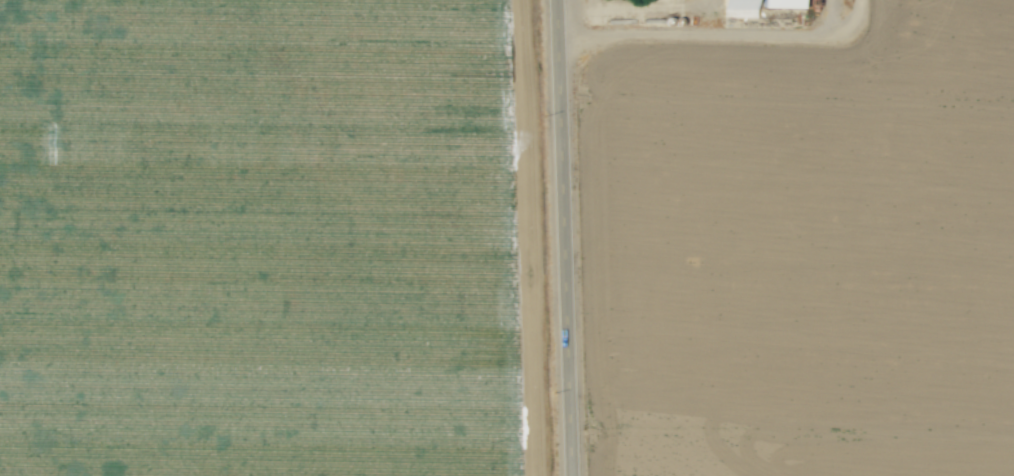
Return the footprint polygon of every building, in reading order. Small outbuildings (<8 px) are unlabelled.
[(727,17),(762,18),(762,8),(807,9),(807,0),(727,0),(727,17)]
